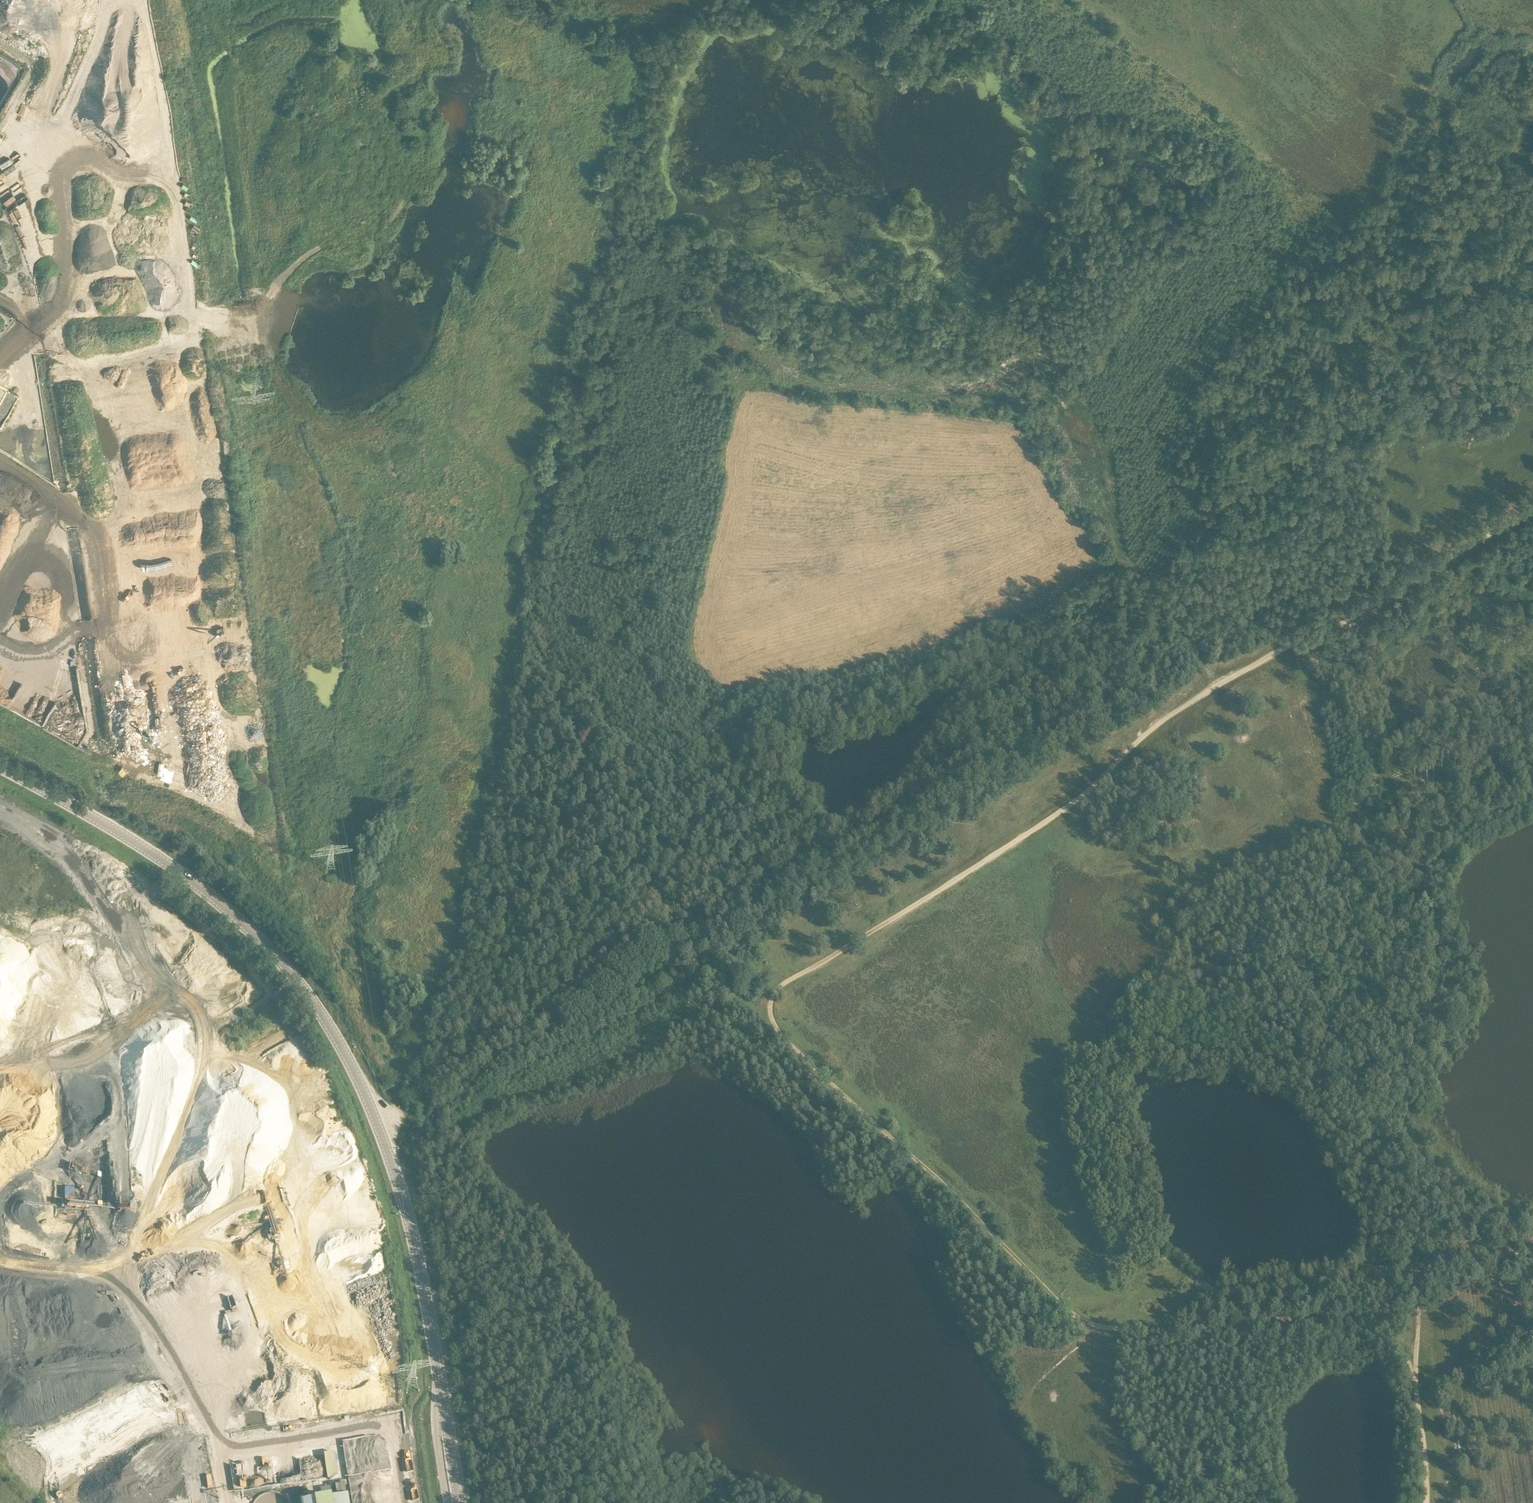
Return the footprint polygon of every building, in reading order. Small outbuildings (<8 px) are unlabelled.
[(0,166),(0,191),(7,209),(19,204),(6,172),(16,167),(13,160),(0,166)] [(76,1200),(76,1189),(66,1188),(66,1200),(76,1200)] [(325,1455),(330,1479),(340,1477),(335,1453),(325,1455)] [(331,1488),(321,1490),(323,1499),(332,1497),(331,1488)] [(289,1494),(260,1494),(260,1502),(289,1502),(289,1494)]
